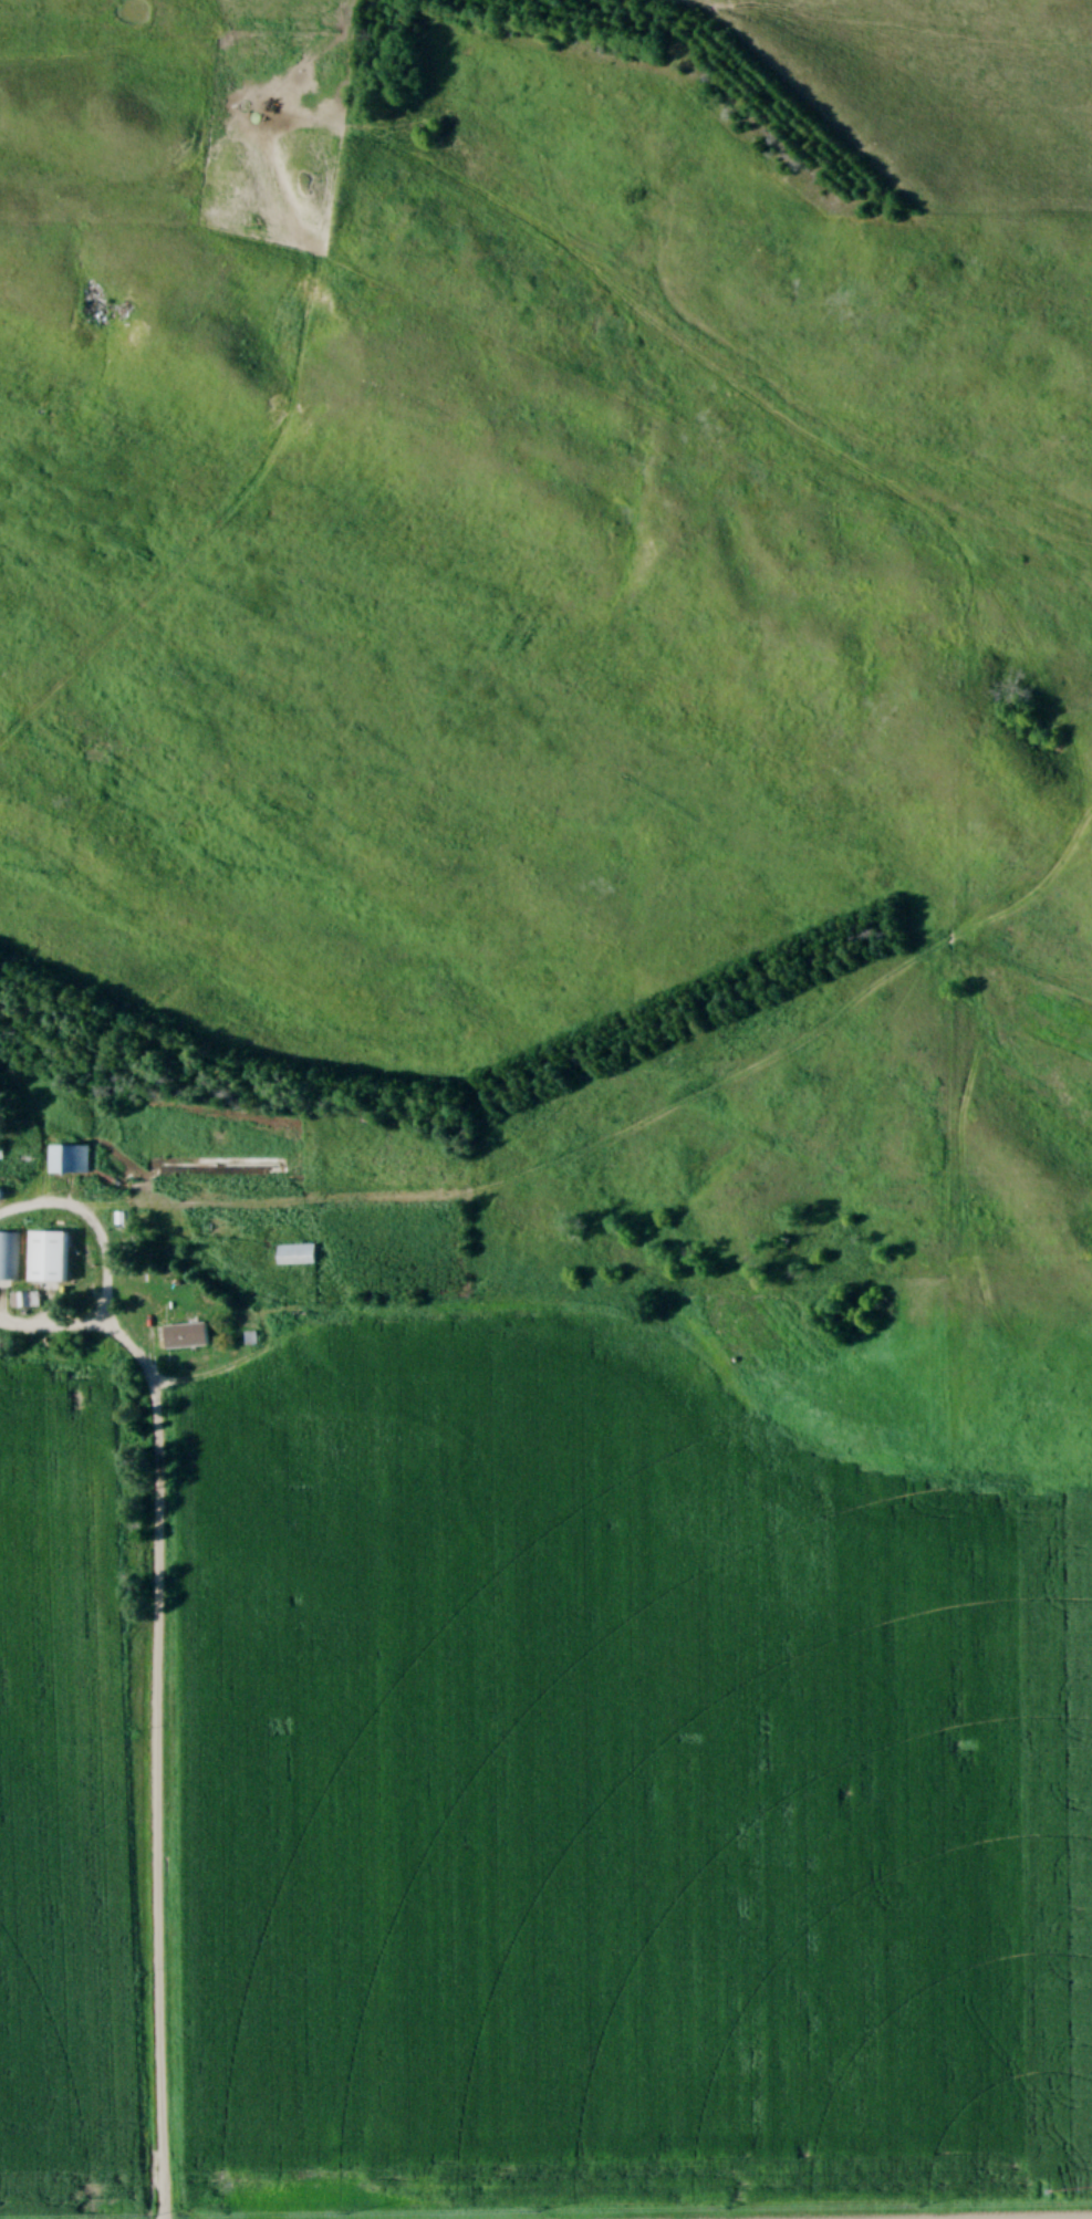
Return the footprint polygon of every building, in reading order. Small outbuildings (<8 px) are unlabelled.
[(52,1149),(52,1177),(91,1177),(91,1149),(52,1149)] [(69,1285),(69,1235),(35,1235),(35,1285),(69,1285)] [(0,1236),(0,1283),(18,1283),(18,1236),(0,1236)] [(318,1268),(318,1248),(280,1248),(280,1268),(318,1268)] [(210,1350),(210,1328),(168,1328),(169,1350),(210,1350)]
